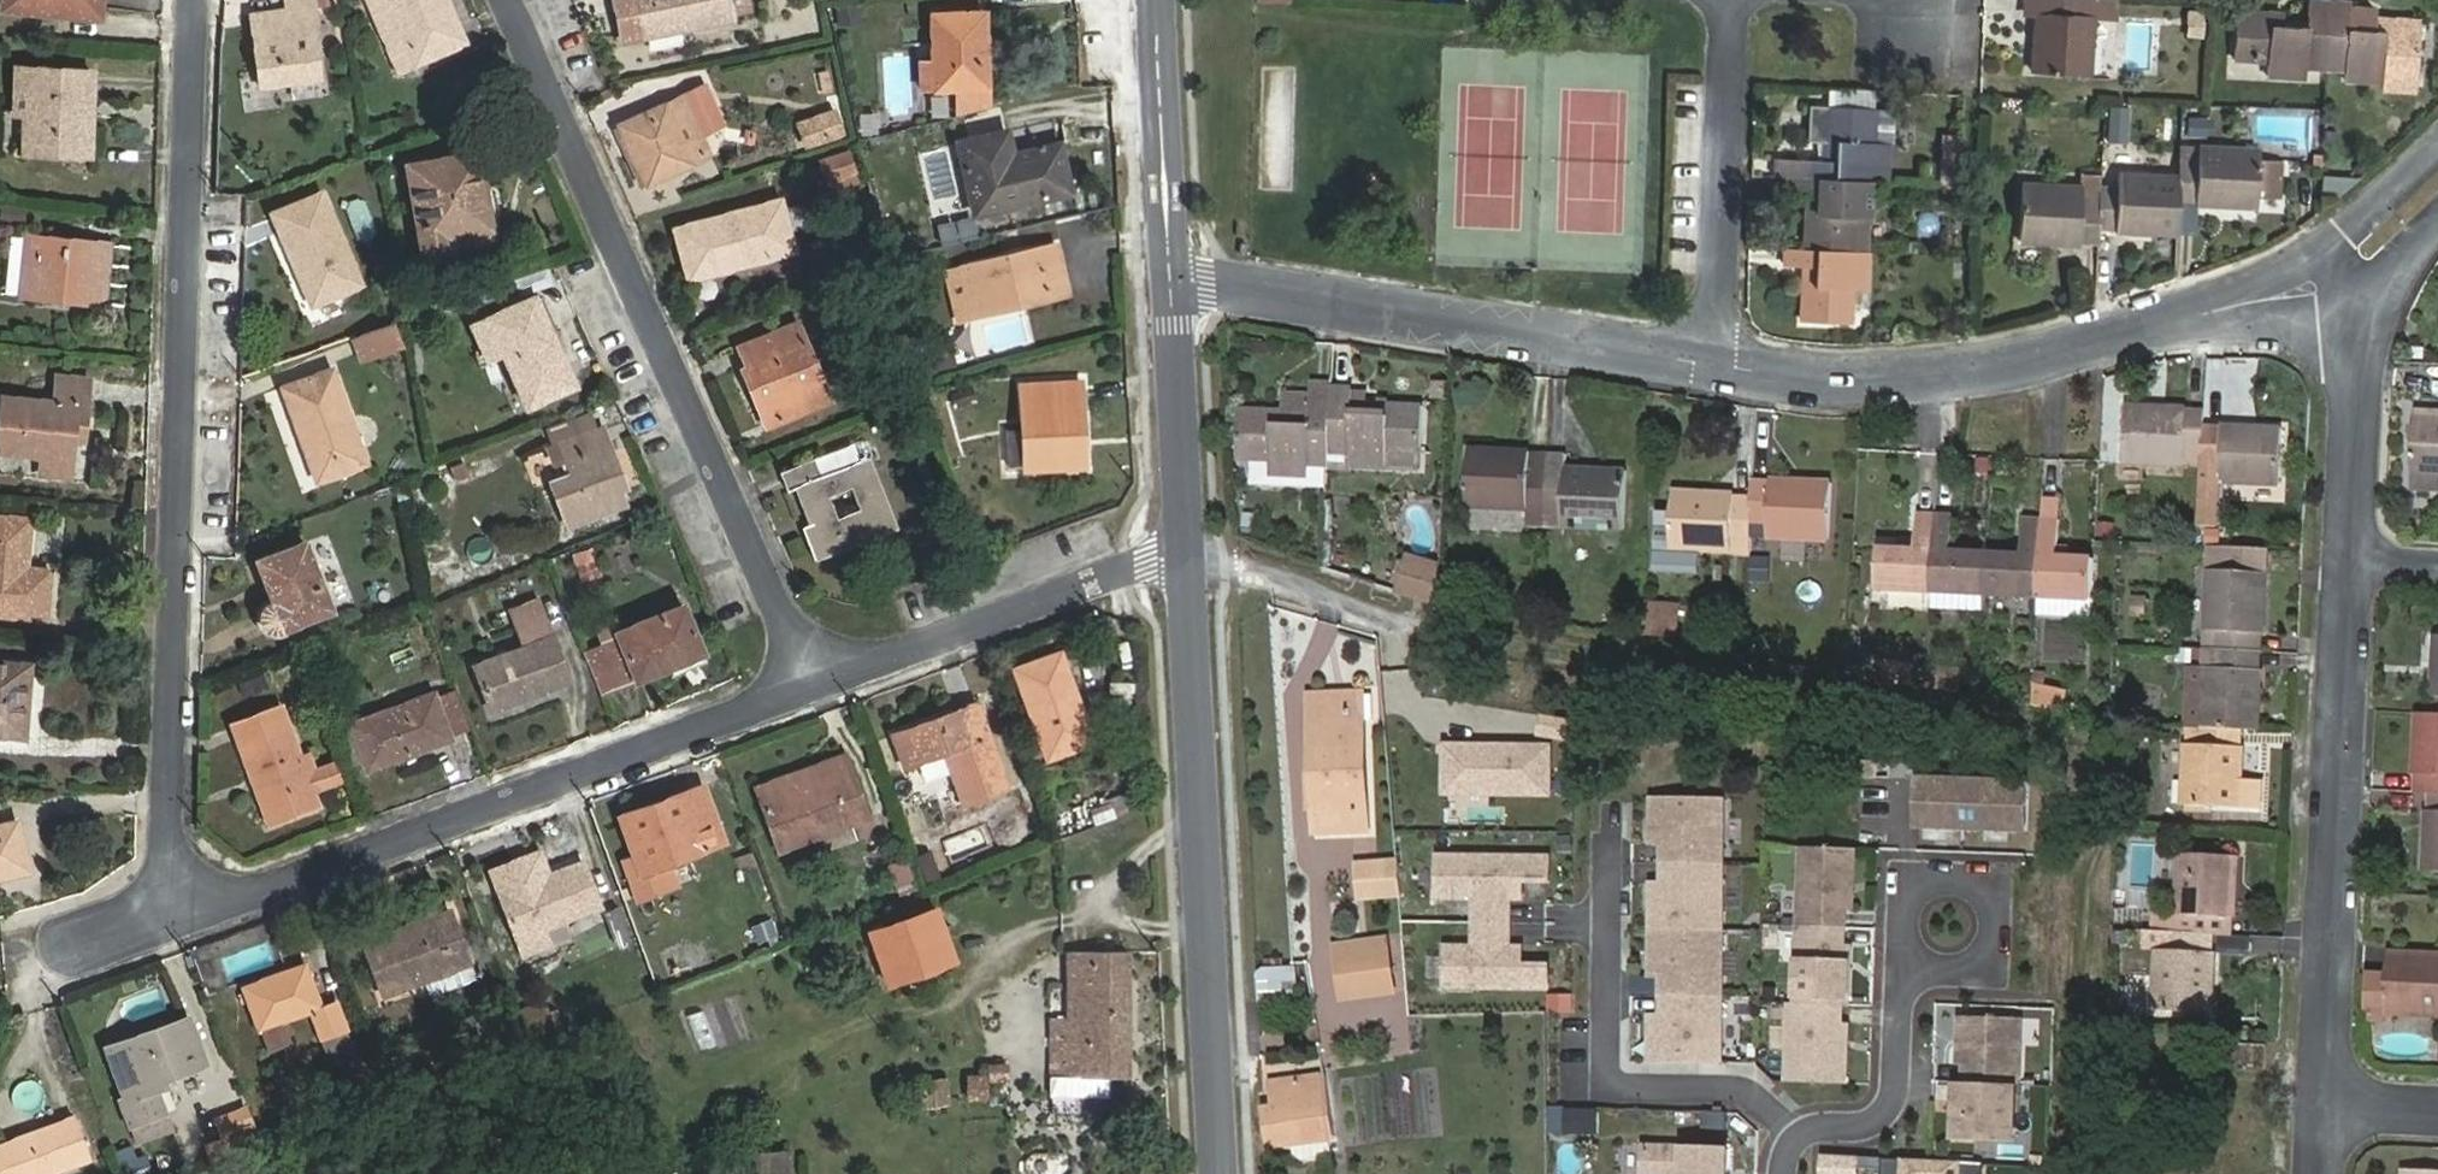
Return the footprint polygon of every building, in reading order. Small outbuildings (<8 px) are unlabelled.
[(52,13),(53,4),(101,9),(102,0),(4,0),(4,8),(52,13)] [(261,88),(317,82),(309,9),(319,8),(318,0),(282,0),(284,14),(254,17),(261,88)] [(466,42),(447,0),(375,0),(405,69),(466,42)] [(620,35),(650,29),(649,23),(669,18),(672,31),(733,19),(732,16),(749,13),(746,0),(613,0),(620,35)] [(2039,16),(2040,0),(2023,0),(2023,16),(2036,16),(2039,16)] [(2114,20),(2115,0),(2040,0),(2039,16),(2036,16),(2035,38),(2042,38),(2042,52),(2035,51),(2034,73),(2090,75),(2092,19),(2114,20)] [(2309,2),(2308,26),(2282,24),(2272,24),(2272,13),(2237,11),(2234,57),(2268,59),(2268,74),(2306,76),(2306,67),(2326,68),(2330,3),(2309,2)] [(2349,29),(2350,4),(2330,3),(2326,68),(2345,69),(2345,79),(2384,81),(2384,66),(2418,67),(2420,21),(2385,19),(2384,30),(2349,29)] [(860,7),(836,8),(837,24),(861,23),(860,7)] [(933,15),(934,58),(935,88),(959,87),(959,116),(989,109),(988,57),(980,57),(980,41),(987,40),(986,13),(933,15)] [(2202,17),(2187,16),(2186,34),(2201,35),(2202,17)] [(95,69),(16,68),(16,96),(25,96),(24,155),(84,157),(85,99),(94,100),(95,69)] [(620,123),(647,183),(690,164),(690,162),(710,153),(685,97),(665,106),(664,104),(620,123)] [(1875,108),(1810,105),(1808,140),(1826,140),(1826,160),(1805,159),(1804,177),(1872,180),(1887,180),(1889,143),(1873,142),(1875,108)] [(836,110),(800,120),(807,144),(843,134),(836,110)] [(2208,119),(2192,118),(2191,135),(2207,136),(2208,119)] [(1942,133),(1941,178),(1963,178),(1964,133),(1942,133)] [(994,135),(960,142),(975,214),(1072,193),(1061,145),(999,159),(994,135)] [(2179,200),(2197,200),(2197,203),(2219,205),(2219,198),(2233,199),(2232,206),(2258,207),(2258,198),(2260,159),(2261,151),(2182,146),(2181,178),(2179,200)] [(826,185),(859,176),(852,148),(818,157),(826,185)] [(478,154),(408,166),(424,261),(451,256),(448,236),(491,229),(484,190),(478,154)] [(2281,160),(2260,159),(2258,198),(2279,199),(2281,160)] [(2177,233),(2179,200),(2181,178),(2101,173),(2101,175),(2099,226),(2117,227),(2117,230),(2139,231),(2139,225),(2153,225),(2152,232),(2177,233)] [(2058,246),(2080,247),(2080,244),(2098,245),(2099,226),(2101,175),(2082,174),(2081,184),(2022,181),(2019,245),(2045,246),(2045,239),(2058,240),(2058,246)] [(1807,250),(1853,251),(1868,252),(1872,180),(1804,177),(1791,177),(1790,195),(1810,195),(1820,196),(1819,217),(1809,216),(1807,250)] [(273,213),(313,305),(362,284),(330,211),(324,214),(316,195),(273,213)] [(1810,195),(1809,216),(1819,217),(1820,196),(1810,195)] [(795,251),(781,199),(676,228),(690,280),(795,251)] [(2197,200),(2179,200),(2177,233),(2195,234),(2197,203),(2197,200)] [(113,244),(24,235),(17,298),(107,307),(113,244)] [(1019,295),(1033,291),(1035,297),(1067,289),(1056,244),(948,271),(959,318),(977,314),(978,317),(1022,307),(1019,295)] [(1807,250),(1786,249),(1786,267),(1817,268),(1816,288),(1805,287),(1804,321),(1850,324),(1851,289),(1866,290),(1868,252),(1853,251),(1807,250)] [(536,297),(489,318),(503,350),(527,405),(574,384),(536,297)] [(799,323),(739,348),(747,367),(743,368),(767,426),(831,400),(799,323)] [(356,337),(364,358),(399,346),(391,325),(356,337)] [(946,333),(923,340),(933,374),(956,368),(946,333)] [(332,370),(284,388),(318,479),(366,461),(332,370)] [(0,423),(0,451),(39,454),(70,457),(72,438),(73,425),(85,427),(90,379),(58,376),(55,402),(2,397),(0,423)] [(1082,383),(1021,386),(1025,469),(1086,466),(1082,383)] [(1270,473),(1309,475),(1310,465),(1329,466),(1329,464),(1333,387),(1333,384),(1312,383),(1311,412),(1286,411),(1285,422),(1275,422),(1275,411),(1240,409),(1238,456),(1253,457),(1271,458),(1270,473)] [(1333,387),(1329,464),(1421,468),(1424,405),(1350,401),(1351,388),(1333,387)] [(2152,409),(2126,407),(2124,461),(2203,465),(2204,428),(2205,414),(2187,413),(2188,410),(2165,409),(2165,416),(2152,415),(2152,409)] [(599,429),(593,412),(547,430),(554,447),(599,429)] [(2415,418),(2412,476),(2437,477),(2437,471),(2437,419),(2415,418)] [(2244,427),(2222,426),(2221,429),(2204,428),(2203,465),(2220,466),(2219,481),(2281,483),(2283,429),(2257,428),(2257,434),(2243,434),(2244,427)] [(555,463),(568,458),(574,473),(552,482),(569,525),(626,503),(615,475),(621,472),(603,428),(599,429),(554,447),(550,449),(555,463)] [(857,441),(781,471),(788,489),(797,485),(812,522),(803,526),(815,557),(894,526),(868,458),(874,455),(869,440),(857,441)] [(1548,454),(1508,451),(1508,458),(1494,457),(1495,451),(1469,449),(1466,506),(1527,509),(1526,524),(1544,525),(1548,454)] [(68,478),(70,457),(39,454),(37,475),(68,478)] [(1548,454),(1544,525),(1623,529),(1626,472),(1601,471),(1601,477),(1587,477),(1588,470),(1565,469),(1566,455),(1548,454)] [(37,471),(38,459),(0,457),(0,469),(37,471)] [(1252,484),(1328,488),(1329,466),(1310,465),(1309,475),(1270,473),(1271,458),(1253,457),(1252,484)] [(2412,476),(2412,491),(2437,492),(2437,471),(2437,477),(2412,476)] [(1794,482),(1772,481),(1772,483),(1754,482),(1753,498),(1752,522),(1770,523),(1770,537),(1830,540),(1833,483),(1808,482),(1807,489),(1794,488),(1794,482)] [(1753,498),(1735,498),(1735,495),(1713,494),(1713,501),(1699,500),(1700,494),(1675,493),(1671,574),(1701,575),(1702,551),(1751,553),(1752,522),(1753,498)] [(2042,520),(2060,521),(2061,500),(2043,499),(2042,520)] [(1936,516),(1918,515),(1917,541),(1916,551),(1880,549),(1878,589),(1932,591),(1936,516)] [(25,568),(29,519),(0,516),(0,615),(47,618),(51,570),(25,568)] [(1936,516),(1932,591),(1931,608),(1985,610),(1986,594),(1988,554),(1952,553),(1954,516),(1936,516)] [(1988,554),(1986,594),(2039,597),(2042,520),(2024,519),(2023,556),(1988,554)] [(2042,520),(2039,597),(2038,615),(2092,617),(2095,560),(2059,558),(2060,521),(2042,520)] [(277,633),(333,610),(305,540),(258,559),(276,602),(267,606),(264,610),(262,618),(263,624),(268,630),(272,632),(277,633)] [(595,545),(571,553),(582,584),(605,576),(595,545)] [(2212,545),(2210,570),(2266,573),(2267,548),(2212,545)] [(1396,590),(1439,603),(1440,565),(1407,555),(1396,590)] [(2260,651),(2260,633),(2263,633),(2264,611),(2257,611),(2258,598),(2264,598),(2266,573),(2210,570),(2207,648),(2260,651)] [(524,646),(475,665),(492,710),(569,680),(539,601),(511,612),(524,646)] [(1671,603),(1648,602),(1647,635),(1669,636),(1671,603)] [(622,685),(705,652),(686,605),(617,632),(612,621),(598,626),(622,685)] [(2260,691),(2261,668),(2259,668),(2260,651),(2207,648),(2206,665),(2202,727),(2241,730),(2258,731),(2259,704),(2252,704),(2253,690),(2260,691)] [(1049,758),(1093,741),(1061,653),(1016,669),(1049,758)] [(25,737),(31,664),(0,662),(0,735),(25,737)] [(2191,665),(2188,727),(2202,727),(2206,665),(2191,665)] [(2058,711),(2061,686),(2037,683),(2035,706),(2058,711)] [(452,692),(437,698),(450,733),(465,728),(452,692)] [(452,738),(450,733),(437,698),(435,693),(351,724),(353,728),(338,734),(350,766),(365,761),(368,769),(452,738)] [(1310,696),(1311,725),(1317,724),(1318,761),(1325,761),(1326,773),(1313,773),(1314,812),(1367,810),(1363,721),(1352,721),(1351,695),(1310,696)] [(977,702),(959,708),(959,711),(894,735),(906,766),(946,751),(966,804),(1009,788),(977,702)] [(318,805),(314,794),(300,757),(281,706),(267,711),(272,725),(239,738),(251,772),(265,767),(271,781),(262,784),(276,821),(318,805)] [(267,711),(233,724),(239,738),(272,725),(267,711)] [(2415,774),(2417,774),(2416,792),(2430,793),(2437,793),(2437,714),(2434,714),(2418,713),(2417,739),(2423,739),(2423,752),(2416,752),(2415,774)] [(2261,809),(2262,784),(2235,782),(2235,769),(2242,769),(2243,747),(2240,747),(2241,730),(2202,727),(2202,745),(2191,744),(2188,806),(2261,809)] [(1553,748),(1442,745),(1440,796),(1551,800),(1553,748)] [(849,762),(761,795),(779,846),(868,813),(849,762)] [(1862,762),(1862,776),(1877,777),(1878,763),(1862,762)] [(1920,778),(1918,826),(2028,831),(2031,783),(1920,778)] [(621,816),(636,854),(643,873),(669,863),(724,842),(702,785),(621,816)] [(2429,811),(2427,811),(2426,833),(2433,833),(2432,847),(2425,846),(2424,872),(2437,872),(2437,793),(2430,793),(2429,811)] [(1765,860),(1767,797),(1733,795),(1728,917),(1758,918),(1760,860),(1765,860)] [(1649,1059),(1721,1060),(1724,798),(1652,797),(1652,842),(1664,843),(1663,882),(1651,882),(1650,972),(1662,972),(1661,1013),(1650,1013),(1649,1059)] [(0,825),(0,865),(3,877),(29,870),(16,821),(0,825)] [(1854,848),(1802,846),(1796,1003),(1790,1003),(1787,1081),(1845,1083),(1848,1023),(1842,1023),(1843,1005),(1848,1005),(1851,945),(1845,944),(1846,909),(1852,909),(1854,848)] [(2231,935),(2232,917),(2234,918),(2235,895),(2229,895),(2229,882),(2236,882),(2237,856),(2181,853),(2178,915),(2166,914),(2165,932),(2213,934),(2231,935)] [(639,899),(678,885),(669,863),(643,873),(636,854),(624,859),(639,899)] [(1549,881),(1549,856),(1440,855),(1439,897),(1474,897),(1511,897),(1521,897),(1521,881),(1549,881)] [(916,885),(907,859),(888,865),(897,891),(916,885)] [(545,927),(600,905),(583,862),(500,894),(523,954),(551,943),(545,927)] [(1400,866),(1370,869),(1371,893),(1401,891),(1400,866)] [(1511,897),(1474,897),(1474,945),(1510,946),(1511,897)] [(604,911),(616,942),(631,937),(618,905),(604,911)] [(936,907),(870,931),(888,983),(955,960),(936,907)] [(365,943),(383,994),(423,979),(456,967),(470,962),(451,911),(365,943)] [(2166,914),(2154,913),(2153,931),(2158,931),(2165,932),(2166,914)] [(2151,931),(2150,949),(2157,949),(2158,931),(2153,931),(2151,931)] [(2213,974),(2214,952),(2212,952),(2213,934),(2165,932),(2158,931),(2157,949),(2154,1011),(2211,1013),(2212,987),(2206,987),(2206,974),(2213,974)] [(1385,940),(1336,947),(1339,966),(1388,959),(1385,940)] [(1446,945),(1446,987),(1549,988),(1549,965),(1523,965),(1523,946),(1510,946),(1474,945),(1446,945)] [(1130,952),(1069,952),(1068,1018),(1052,1018),(1051,1077),(1129,1077),(1130,952)] [(2437,1015),(2437,957),(2388,955),(2387,976),(2385,1013),(2410,1014),(2411,1007),(2424,1008),(2424,1015),(2437,1015)] [(1339,966),(1343,995),(1392,988),(1388,959),(1339,966)] [(320,1004),(306,964),(244,987),(260,1029),(311,1011),(322,1041),(348,1031),(336,998),(320,1004)] [(423,979),(429,995),(462,983),(456,967),(423,979)] [(1265,969),(1266,976),(1258,976),(1260,1001),(1297,999),(1296,967),(1265,969)] [(2387,976),(2369,975),(2367,1012),(2385,1013),(2387,976)] [(514,1001),(529,1041),(555,1031),(540,992),(514,1001)] [(110,1056),(125,1098),(121,1100),(137,1143),(172,1130),(157,1089),(167,1085),(164,1079),(206,1063),(189,1017),(143,1034),(146,1042),(110,1056)] [(2022,1020),(1959,1017),(1957,1063),(1964,1063),(1962,1101),(1956,1101),(1954,1136),(2013,1139),(2016,1084),(2019,1084),(2022,1020)] [(322,1041),(329,1060),(355,1050),(348,1031),(322,1041)] [(989,1062),(988,1093),(1008,1093),(1008,1062),(989,1062)] [(968,1098),(987,1099),(987,1073),(969,1072),(968,1098)] [(1331,1156),(1329,1138),(1331,1138),(1324,1075),(1272,1082),(1275,1106),(1265,1107),(1270,1146),(1294,1143),(1296,1154),(1304,1160),(1331,1156)] [(950,1103),(952,1078),(937,1076),(935,1102),(950,1103)] [(246,1107),(215,1118),(222,1138),(253,1126),(246,1107)] [(1566,1133),(1596,1133),(1597,1110),(1567,1109),(1566,1133)] [(92,1156),(77,1116),(0,1146),(0,1173),(45,1173),(92,1156)] [(1727,1149),(1644,1146),(1643,1173),(1726,1173),(1727,1149)] [(758,1173),(788,1173),(787,1152),(757,1154),(758,1173)] [(1820,1154),(1819,1173),(1851,1173),(1852,1156),(1820,1154)]
